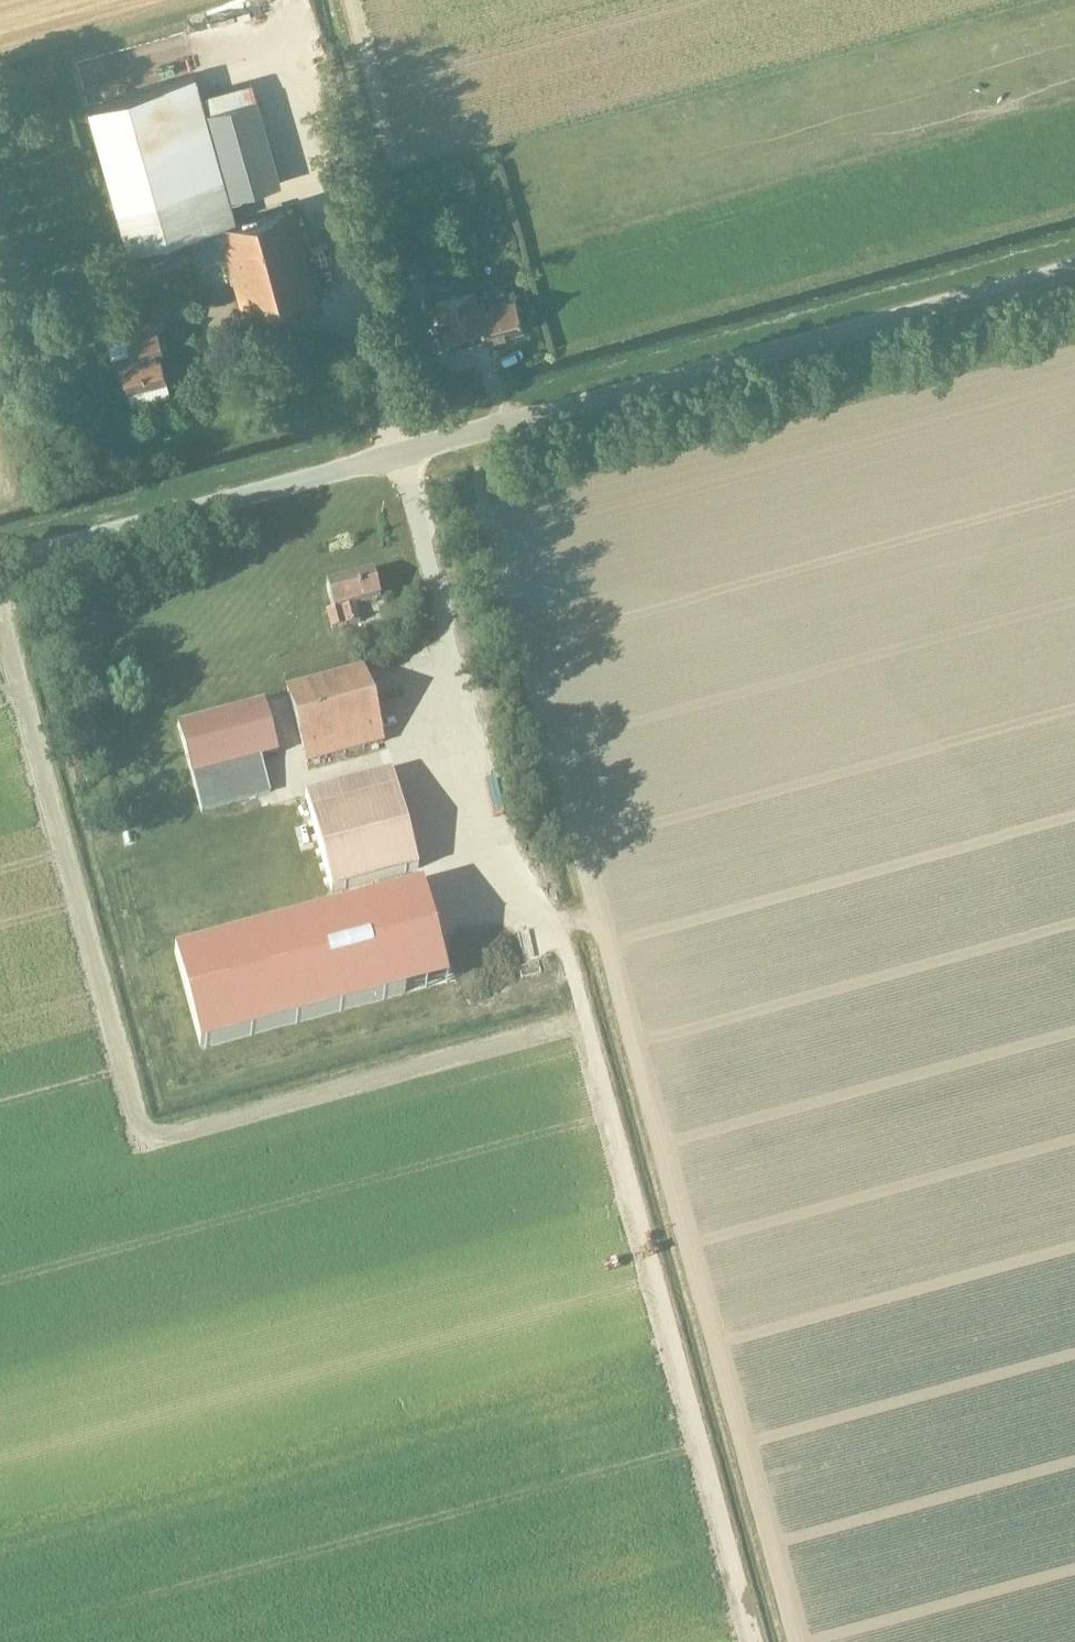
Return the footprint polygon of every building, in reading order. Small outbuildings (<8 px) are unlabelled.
[(129,250),(235,221),(229,199),(281,185),(257,99),(205,113),(195,76),(88,106),(129,250)] [(293,208),(220,229),(242,312),(316,292),(293,208)] [(419,259),(406,263),(411,284),(424,281),(419,259)] [(384,278),(382,267),(375,268),(377,279),(384,278)] [(485,338),(477,309),(472,289),(435,299),(441,319),(440,319),(448,348),(485,338)] [(477,309),(485,338),(523,328),(515,299),(477,309)] [(128,393),(166,383),(158,351),(162,350),(156,324),(126,331),(132,357),(120,360),(128,393)] [(112,330),(115,352),(125,350),(122,328),(112,330)] [(359,623),(355,605),(379,599),(372,574),(326,586),(332,610),(326,612),(331,630),(359,623)] [(361,667),(285,688),(306,763),(382,742),(361,667)] [(239,709),(176,726),(200,813),(269,795),(260,760),(278,755),(263,702),(239,709)] [(391,772),(305,796),(331,893),(418,869),(391,772)] [(438,819),(448,858),(464,854),(454,815),(438,819)] [(406,994),(380,900),(180,955),(206,1049),(406,994)]
